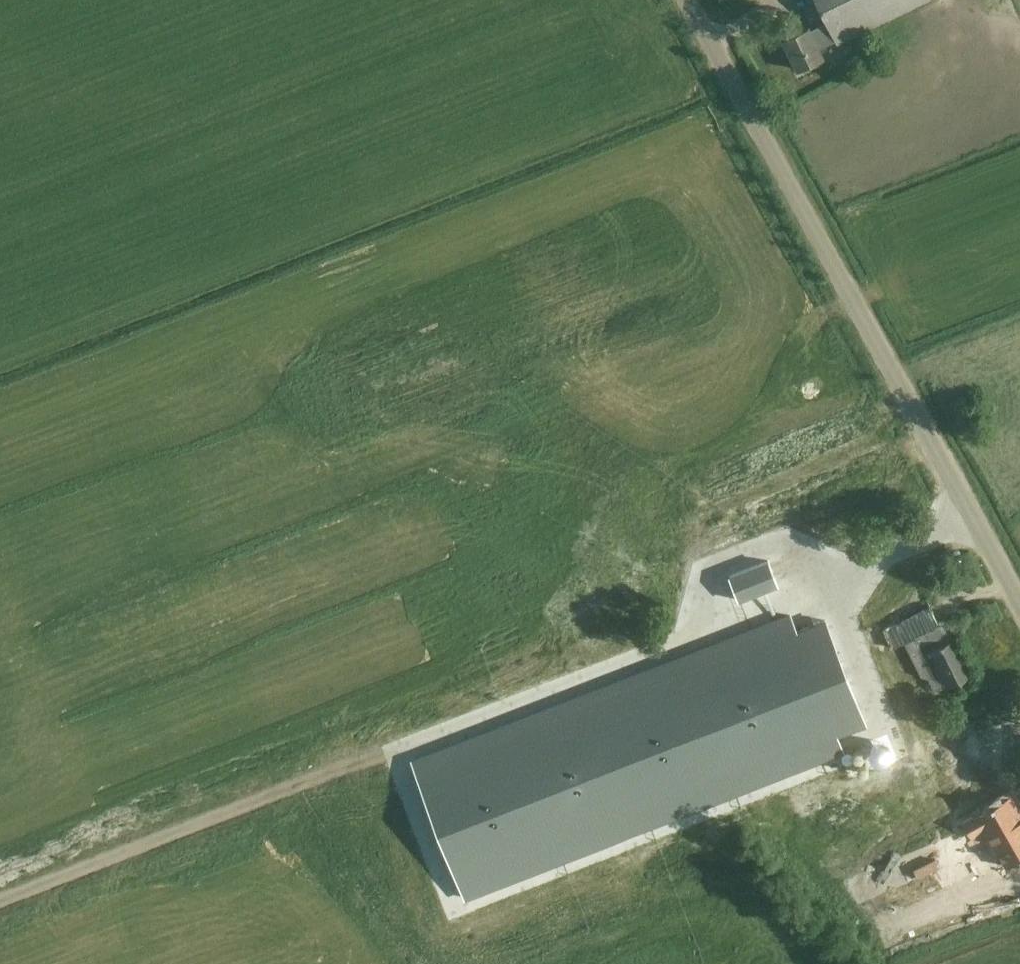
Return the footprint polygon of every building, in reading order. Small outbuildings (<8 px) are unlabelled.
[(826,23),(810,31),(808,27),(783,40),(797,70),(823,58),(819,49),(835,41),(837,44),(927,0),(815,0),(826,23)] [(768,562),(730,577),(739,600),(777,586),(768,562)] [(932,600),(856,632),(868,661),(945,629),(932,600)] [(789,616),(413,761),(466,898),(842,753),(836,736),(865,725),(825,621),(795,632),(789,616)] [(947,689),(975,678),(960,641),(932,652),(947,689)] [(798,787),(819,836),(862,818),(865,824),(905,807),(900,794),(938,778),(921,737),(798,787)] [(962,823),(971,838),(985,830),(1006,867),(1019,859),(1019,811),(1019,810),(1018,811),(1009,796),(962,823)] [(969,860),(963,836),(949,840),(951,849),(943,851),(947,866),(969,860)]
